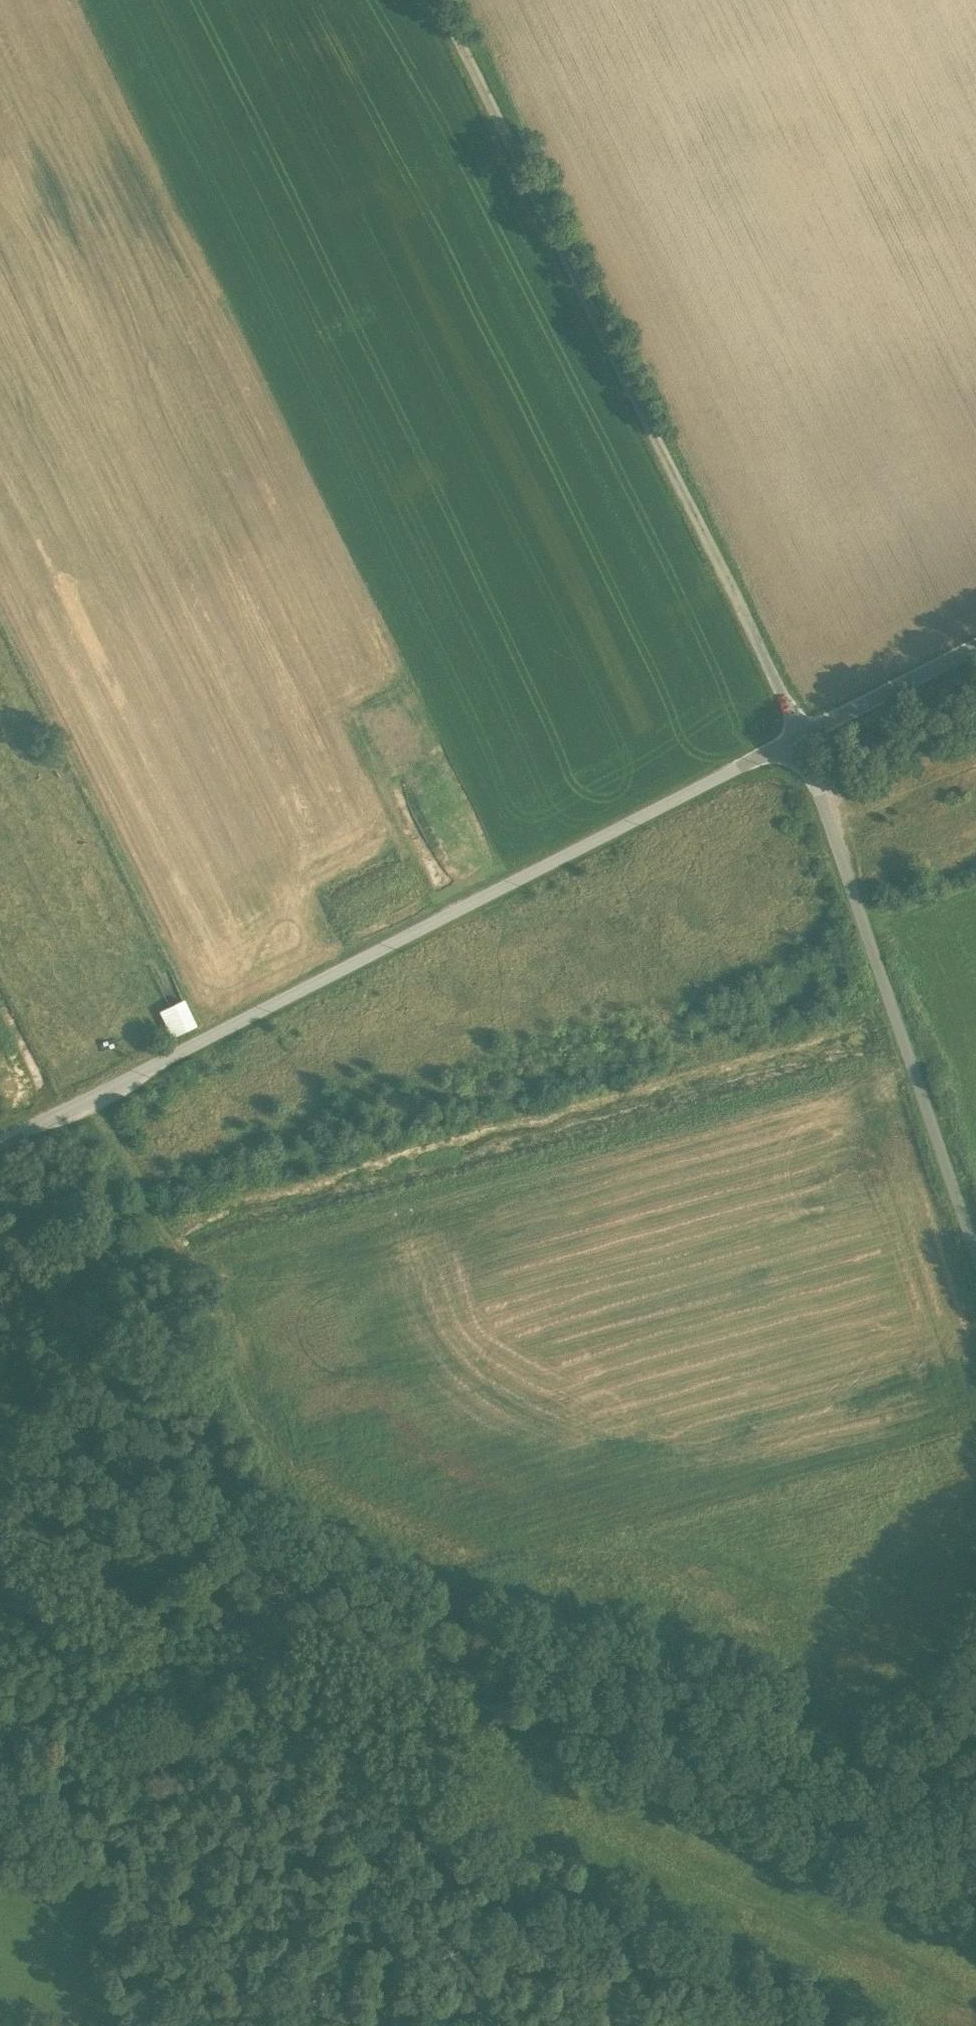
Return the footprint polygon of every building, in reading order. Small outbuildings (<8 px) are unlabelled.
[(180,995),(154,1007),(168,1035),(194,1023),(180,995)]
